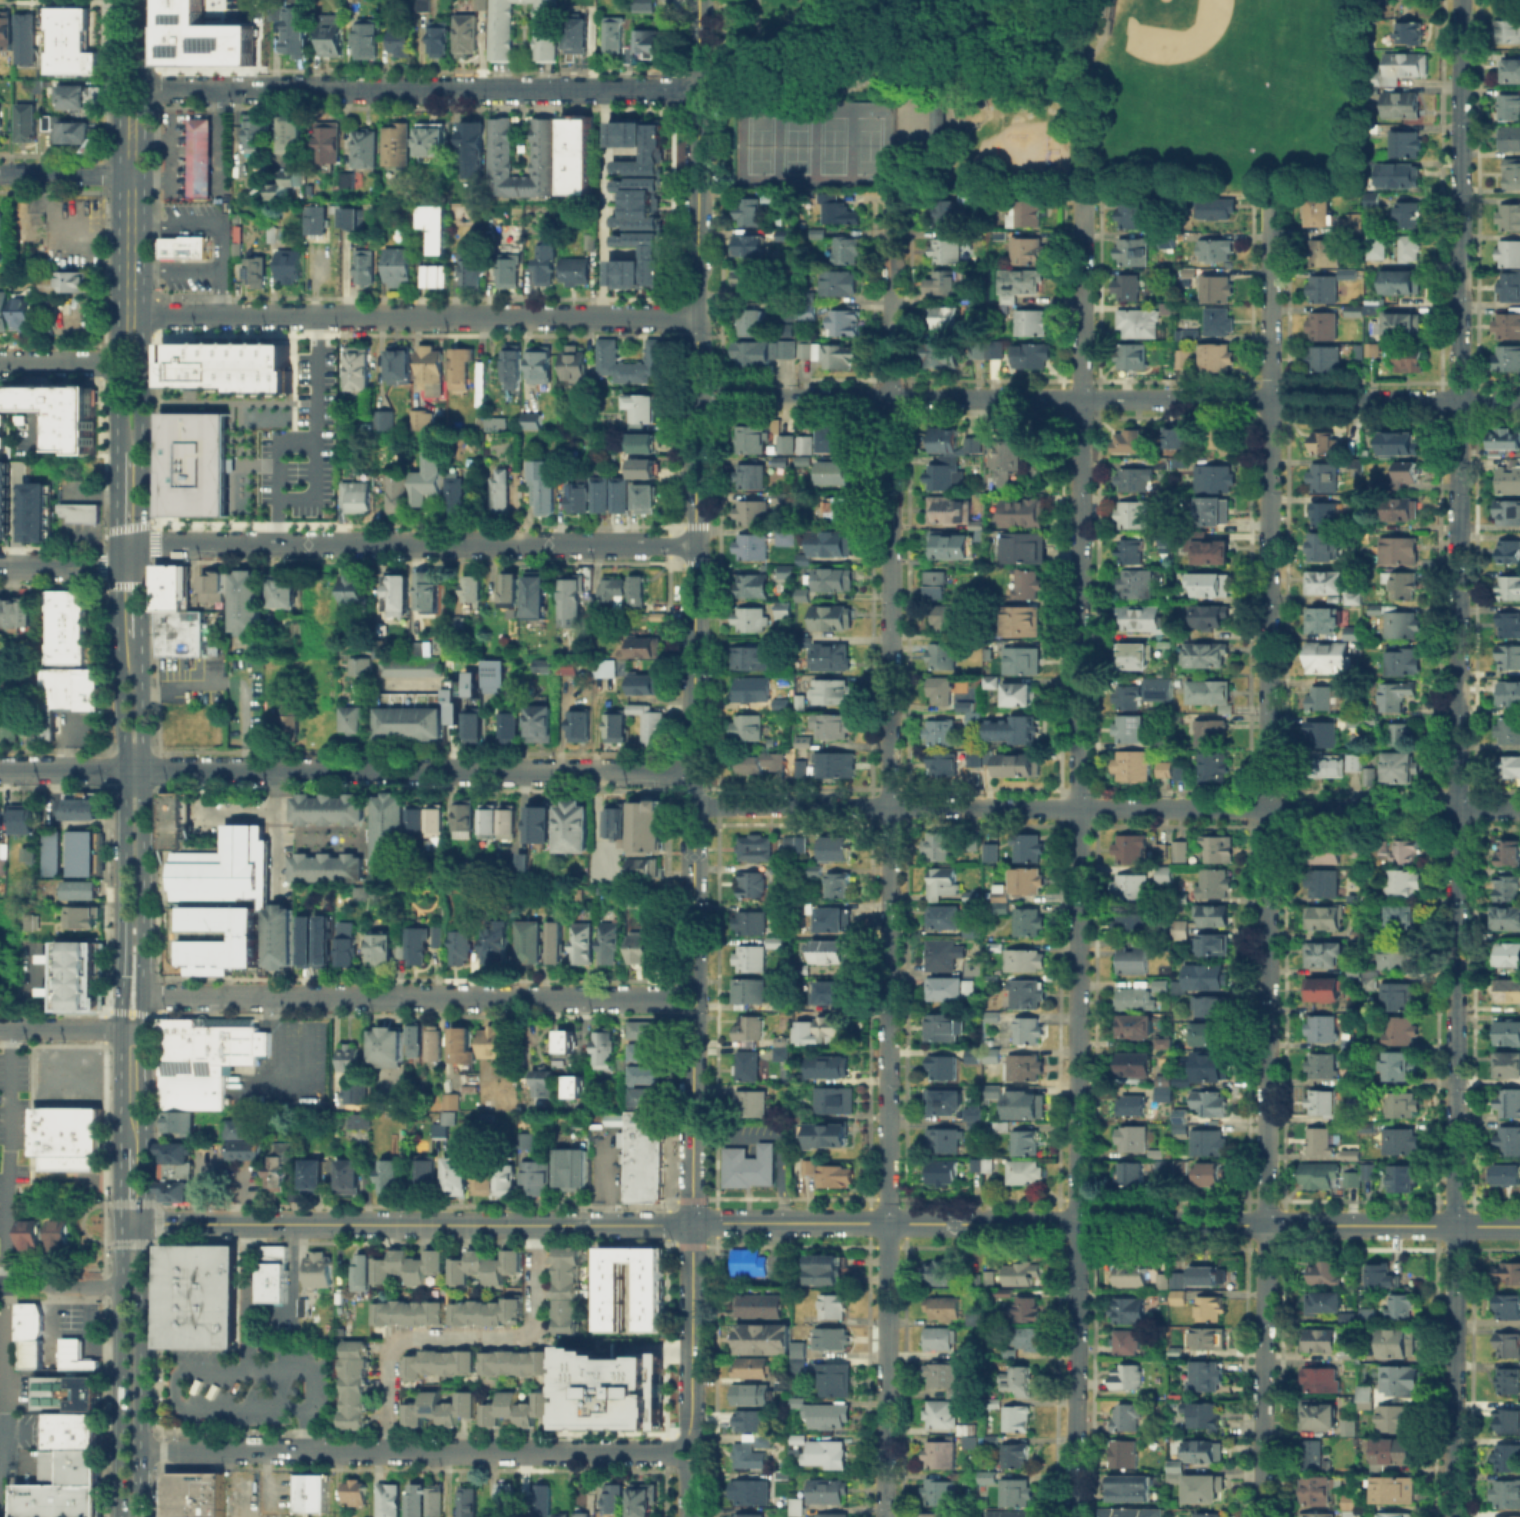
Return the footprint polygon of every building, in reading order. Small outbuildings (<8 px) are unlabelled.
[(152,58),(152,0),(202,0),(202,23),(253,23),(253,64),(159,65),(152,58)] [(289,6),(289,0),(307,0),(306,57),(280,57),(281,40),(286,40),(286,20),(272,20),(272,6),(289,6)] [(417,13),(417,0),(431,0),(431,13),(417,13)] [(476,9),(476,0),(487,0),(487,9),(476,9)] [(491,61),(491,0),(557,0),(557,60),(536,60),(536,2),(515,2),(515,61),(491,61)] [(636,14),(636,0),(656,0),(656,14),(636,14)] [(51,8),(94,8),(93,28),(91,28),(91,51),(101,51),(100,74),(51,73),(51,8)] [(13,52),(0,51),(0,14),(13,14),(13,52)] [(17,53),(17,16),(37,16),(36,53),(17,53)] [(322,56),(322,16),(342,16),(342,56),(322,56)] [(456,53),(456,16),(480,16),(480,54),(456,53)] [(606,22),(611,22),(611,19),(627,19),(627,48),(621,48),(621,56),(606,56),(606,22)] [(357,22),(378,22),(377,63),(357,62),(357,22)] [(589,23),(589,56),(569,56),(569,23),(589,23)] [(1495,23),(1519,23),(1519,44),(1495,44),(1495,23)] [(433,24),(449,24),(448,53),(432,53),(433,24)] [(1399,25),(1424,25),(1424,44),(1399,44),(1399,25)] [(411,31),(411,57),(394,56),(394,31),(411,31)] [(640,51),(640,33),(661,33),(661,52),(656,52),(656,61),(645,61),(645,51),(640,51)] [(1388,76),(1388,55),(1431,55),(1431,76),(1388,76)] [(1503,63),(1519,63),(1519,83),(1502,83),(1503,63)] [(1371,84),(1371,73),(1382,73),(1382,84),(1371,84)] [(61,109),(61,89),(89,89),(89,109),(61,109)] [(1419,95),(1419,119),(1387,119),(1387,95),(1419,95)] [(926,98),(941,98),(941,147),(926,147),(926,98)] [(1501,98),(1519,98),(1519,122),(1501,122),(1501,98)] [(38,107),(38,144),(18,143),(18,107),(38,107)] [(249,117),(267,117),(267,154),(249,154),(249,117)] [(284,118),(301,118),(301,153),(283,153),(284,118)] [(55,119),(55,130),(46,130),(46,119),(55,119)] [(566,119),(593,119),(592,196),(566,196),(566,119)] [(658,119),(607,120),(608,145),(641,145),(641,159),(610,159),(610,174),(610,189),(620,189),(620,213),(610,213),(610,244),(640,244),(640,258),(606,258),(607,286),(662,285),(658,119)] [(515,176),(534,176),(535,121),(557,122),(557,196),(491,196),(492,120),(516,120),(515,176)] [(61,145),(61,121),(92,121),(92,146),(61,145)] [(189,122),(210,122),(210,200),(189,200),(189,122)] [(404,127),(404,125),(411,125),(410,166),(385,166),(385,127),(404,127)] [(464,125),(485,125),(485,179),(464,179),(464,125)] [(340,126),(340,163),(317,163),(317,126),(340,126)] [(446,127),(446,156),(423,156),(423,127),(446,127)] [(1501,128),(1519,128),(1519,152),(1501,152),(1501,128)] [(355,168),(355,130),(378,130),(378,168),(355,168)] [(1392,134),(1422,134),(1422,158),(1392,158),(1392,134)] [(1507,160),(1519,160),(1519,190),(1507,190),(1507,160)] [(1381,166),(1421,167),(1421,188),(1381,188),(1381,166)] [(298,184),(298,169),(283,169),(283,180),(269,180),(269,197),(286,197),(286,184),(298,184)] [(355,176),(355,188),(343,188),(343,176),(355,176)] [(773,212),(788,211),(787,191),(772,192),(773,212)] [(1152,194),(1171,195),(1171,213),(1152,213),(1152,194)] [(840,195),(840,206),(854,206),(854,213),(862,213),(862,225),(823,224),(823,195),(840,195)] [(973,203),(973,195),(985,195),(985,203),(973,203)] [(1370,208),(1370,195),(1381,195),(1381,208),(1370,208)] [(761,228),(735,228),(735,197),(770,198),(770,205),(761,205),(761,228)] [(1334,199),(1334,226),(1310,226),(1310,199),(1334,199)] [(1019,226),(1009,226),(1010,214),(1019,214),(1019,201),(1043,201),(1043,226),(1019,226)] [(1229,220),(1198,220),(1198,201),(1237,201),(1237,212),(1229,212),(1229,220)] [(445,203),(418,203),(418,226),(428,226),(428,252),(445,252),(445,203)] [(960,204),(960,226),(934,226),(934,204),(960,204)] [(1123,212),(1123,204),(1149,204),(1149,229),(1119,229),(1119,212),(1123,212)] [(1400,206),(1420,206),(1420,230),(1400,230),(1400,206)] [(1500,206),(1519,206),(1519,231),(1500,231),(1500,206)] [(346,208),(368,207),(369,231),(354,231),(354,226),(347,227),(346,208)] [(328,209),(328,234),(308,234),(308,209),(328,209)] [(1364,232),(1343,232),(1343,220),(1351,220),(1351,213),(1364,213),(1364,232)] [(596,233),(596,250),(588,250),(588,233),(596,233)] [(1417,233),(1393,233),(1393,253),(1379,253),(1379,263),(1417,263),(1417,233)] [(775,243),(775,234),(793,234),(793,243),(775,243)] [(1384,258),(1384,234),(1366,234),(1366,258),(1384,258)] [(1175,236),(1175,250),(1163,250),(1163,236),(1175,236)] [(162,238),(207,238),(207,262),(162,262),(162,238)] [(765,238),(765,258),(733,258),(734,238),(765,238)] [(861,239),(861,266),(837,266),(837,239),(861,239)] [(964,240),(964,264),(933,263),(933,256),(927,256),(927,246),(933,246),(933,240),(964,240)] [(1042,240),(1042,248),(1047,248),(1047,258),(1042,258),(1042,266),(1015,266),(1015,240),(1042,240)] [(1119,241),(1149,241),(1149,267),(1119,267),(1119,241)] [(1501,241),(1519,241),(1519,267),(1501,267),(1501,260),(1494,260),(1494,249),(1501,249),(1501,241)] [(1200,242),(1232,242),(1231,262),(1200,262),(1200,242)] [(1342,242),(1342,268),(1311,268),(1311,242),(1342,242)] [(556,243),(556,287),(542,287),(542,243),(556,243)] [(385,284),(385,248),(411,248),(411,284),(385,284)] [(279,253),(303,253),(303,283),(278,283),(279,253)] [(357,284),(357,253),(377,253),(377,284),(357,284)] [(464,290),(464,256),(485,256),(485,290),(464,290)] [(521,257),(521,289),(502,289),(502,257),(521,257)] [(266,260),(266,285),(246,285),(246,260),(266,260)] [(562,279),(562,261),(592,261),(591,287),(567,287),(567,279),(562,279)] [(445,263),(421,263),(421,285),(445,285),(445,263)] [(824,266),(834,266),(834,273),(861,273),(860,298),(824,297),(824,266)] [(1196,272),(1196,280),(1188,280),(1188,271),(1196,272)] [(1341,277),(1341,271),(1358,271),(1358,281),(1339,281),(1339,304),(1311,304),(1311,277),(1341,277)] [(736,272),(772,272),(772,296),(736,296),(736,272)] [(958,272),(958,296),(931,296),(931,272),(958,272)] [(1043,272),(1043,295),(1020,295),(1020,304),(1002,304),(1002,272),(1043,272)] [(1384,297),(1384,272),(1422,272),(1422,297),(1384,297)] [(58,275),(90,275),(90,294),(40,294),(40,280),(58,280),(58,275)] [(1141,275),(1141,302),(1120,302),(1120,293),(1109,293),(1109,282),(1120,282),(1120,275),(1141,275)] [(1503,276),(1519,276),(1519,299),(1502,299),(1503,276)] [(1232,278),(1232,304),(1203,303),(1203,277),(1232,278)] [(973,289),(973,301),(961,301),(961,289),(973,289)] [(808,301),(808,292),(817,292),(817,301),(808,301)] [(34,331),(0,331),(0,294),(20,295),(20,302),(35,302),(34,331)] [(1120,328),(1120,311),(1161,311),(1161,305),(1177,305),(1177,316),(1161,316),(1161,340),(1124,340),(1124,328),(1120,328)] [(806,322),(806,306),(818,306),(818,322),(806,322)] [(1384,314),(1384,315),(1368,315),(1368,307),(1384,307),(1384,314)] [(930,308),(963,308),(962,330),(930,330),(930,308)] [(1346,317),(1346,308),(1364,308),(1364,317),(1346,317)] [(1047,311),(1047,318),(1054,318),(1054,332),(1046,332),(1046,338),(1017,338),(1017,311),(1047,311)] [(1234,311),(1234,337),(1207,337),(1207,311),(1234,311)] [(831,312),(860,313),(860,337),(831,337),(831,312)] [(1500,312),(1519,312),(1519,338),(1500,338),(1500,329),(1493,329),(1493,321),(1500,321),(1500,312)] [(768,313),(768,320),(761,320),(761,337),(739,337),(739,313),(768,313)] [(1384,338),(1384,314),(1421,314),(1421,338),(1384,338)] [(1338,315),(1338,341),(1311,341),(1311,315),(1338,315)] [(1180,342),(1180,332),(1198,333),(1198,342),(1180,342)] [(616,377),(600,377),(600,342),(619,342),(619,363),(648,363),(648,340),(667,341),(667,376),(650,376),(650,384),(616,384),(616,377)] [(737,343),(796,343),(796,361),(771,360),(771,367),(737,367),(737,343)] [(409,344),(410,383),(386,383),(386,344),(409,344)] [(925,369),(925,344),(957,344),(957,370),(925,369)] [(1370,356),(1370,344),(1380,344),(1380,356),(1370,356)] [(988,357),(988,345),(1002,345),(1002,357),(988,357)] [(804,361),(804,346),(860,346),(860,360),(852,370),(825,369),(825,361),(804,361)] [(1018,346),(1051,346),(1051,371),(1018,371),(1018,346)] [(1115,365),(1115,346),(1147,346),(1147,371),(1122,371),(1122,365),(1115,365)] [(506,347),(523,347),(522,386),(506,386),(506,347)] [(565,347),(581,347),(581,354),(588,354),(588,383),(565,383),(565,347)] [(971,359),(971,347),(982,347),(982,359),(971,359)] [(1233,347),(1233,373),(1199,373),(1199,347),(1233,347)] [(1351,359),(1351,347),(1363,347),(1363,359),(1351,359)] [(553,348),(552,385),(531,385),(531,348),(553,348)] [(1342,348),(1342,373),(1309,373),(1309,348),(1342,348)] [(1395,374),(1395,348),(1425,348),(1425,374),(1395,374)] [(348,349),(370,349),(370,392),(348,392),(348,349)] [(1497,349),(1519,349),(1519,370),(1497,370),(1497,349)] [(170,350),(294,351),(294,396),(169,395),(170,350)] [(420,390),(421,350),(445,350),(445,397),(428,397),(428,390),(420,390)] [(453,351),(477,351),(477,364),(470,364),(470,391),(453,391),(453,351)] [(1177,367),(1177,353),(1191,353),(1191,367),(1177,367)] [(96,387),(96,457),(54,456),(54,409),(20,409),(20,387),(96,387)] [(635,422),(635,397),(656,397),(656,422),(635,422)] [(393,409),(393,429),(374,429),(374,410),(393,409)] [(416,413),(436,413),(436,430),(416,430),(416,413)] [(526,429),(526,415),(542,415),(542,429),(526,429)] [(483,429),(506,430),(506,416),(483,416),(483,429)] [(161,417),(230,418),(229,521),(160,520),(161,417)] [(814,423),(814,450),(841,450),(841,423),(814,423)] [(956,427),(956,449),(965,444),(965,453),(945,453),(945,451),(929,451),(928,425),(943,425),(943,427),(956,427)] [(1212,451),(1212,427),(1242,427),(1242,451),(1212,451)] [(740,429),(769,430),(769,454),(740,454),(740,429)] [(1143,453),(1116,453),(1116,442),(1121,442),(1121,434),(1128,434),(1128,429),(1143,429),(1143,453)] [(1166,431),(1191,431),(1190,449),(1166,449),(1166,431)] [(1010,486),(998,486),(998,479),(994,479),(994,468),(997,468),(997,465),(991,465),(991,456),(985,456),(984,432),(1023,432),(1023,469),(1015,469),(1015,471),(1010,471),(1010,486)] [(1491,432),(1519,432),(1519,448),(1491,447),(1491,432)] [(637,434),(663,435),(663,452),(637,452),(637,434)] [(797,451),(813,451),(813,434),(797,434),(797,451)] [(1315,453),(1315,435),(1336,435),(1336,453),(1315,453)] [(965,451),(965,444),(965,436),(981,436),(981,451),(965,451)] [(1418,436),(1418,457),(1386,457),(1386,436),(1418,436)] [(780,453),(780,438),(796,438),(796,454),(780,453)] [(429,506),(419,506),(419,473),(429,474),(429,452),(442,452),(442,495),(429,495),(429,506)] [(964,469),(964,481),(954,481),(954,488),(929,488),(929,481),(924,481),(924,470),(929,470),(929,463),(940,463),(940,453),(958,453),(958,469),(964,469)] [(663,459),(663,478),(638,478),(638,460),(663,459)] [(9,536),(9,460),(0,460),(0,536),(9,536)] [(799,469),(799,461),(814,461),(814,469),(799,469)] [(556,479),(556,515),(540,515),(540,479),(531,479),(531,462),(556,462),(556,479)] [(1353,462),(1364,462),(1364,470),(1352,470),(1353,462)] [(1399,482),(1399,463),(1420,463),(1420,482),(1399,482)] [(852,464),(852,486),(819,486),(819,464),(852,464)] [(739,489),(739,466),(768,466),(768,489),(739,489)] [(1307,483),(1307,473),(1315,473),(1315,466),(1340,467),(1340,493),(1313,493),(1313,483),(1307,483)] [(1236,467),(1235,494),(1208,494),(1208,467),(1236,467)] [(501,475),(501,471),(521,471),(521,488),(512,488),(512,515),(495,515),(495,475),(501,475)] [(1500,471),(1519,471),(1519,495),(1500,495),(1500,471)] [(1121,472),(1153,472),(1153,493),(1144,493),(1144,490),(1121,490),(1121,472)] [(592,511),(571,511),(571,483),(578,483),(578,475),(592,475),(592,511)] [(390,515),(390,476),(410,476),(410,515),(390,515)] [(467,477),(467,516),(450,516),(450,477),(467,477)] [(596,513),(596,480),(612,480),(612,513),(596,513)] [(616,512),(616,480),(632,480),(632,513),(616,512)] [(22,481),(22,541),(47,541),(47,481),(22,481)] [(345,511),(345,485),(373,485),(372,511),(345,511)] [(655,486),(656,486),(656,513),(641,513),(641,486),(655,486)] [(789,495),(789,504),(776,504),(776,495),(789,495)] [(928,521),(928,495),(954,495),(954,499),(971,499),(971,519),(971,522),(970,522),(958,522),(958,524),(945,523),(945,521),(928,521)] [(1000,525),(1000,497),(1044,497),(1043,526),(1000,525)] [(1161,498),(1174,498),(1174,506),(1161,506),(1161,498)] [(823,523),(823,499),(854,499),(854,523),(823,523)] [(1387,522),(1387,499),(1419,499),(1419,522),(1387,522)] [(248,500),(231,500),(231,513),(248,513),(248,500)] [(1201,500),(1232,501),(1232,525),(1201,525),(1201,500)] [(1498,502),(1519,502),(1519,525),(1498,525),(1498,502)] [(771,504),(771,526),(738,526),(738,504),(771,504)] [(1119,505),(1152,505),(1152,531),(1119,531),(1119,505)] [(1340,505),(1340,527),(1315,527),(1316,505),(1340,505)] [(61,507),(103,507),(103,526),(69,526),(69,518),(61,518),(61,507)] [(970,532),(970,522),(971,522),(971,519),(984,519),(984,532),(970,532)] [(851,528),(808,528),(808,554),(851,554),(851,528)] [(929,529),(929,547),(933,547),(933,557),(975,557),(975,532),(946,532),(946,529),(929,529)] [(1003,531),(1045,531),(1045,562),(1003,561),(1003,531)] [(779,532),(797,532),(797,546),(779,546),(779,532)] [(738,536),(770,536),(770,560),(738,560),(738,536)] [(1161,556),(1161,536),(1173,536),(1173,556),(1161,556)] [(1341,537),(1340,560),(1316,560),(1316,537),(1341,537)] [(1385,540),(1421,540),(1421,565),(1385,564),(1385,540)] [(1198,565),(1198,541),(1233,541),(1233,565),(1198,565)] [(1144,542),(1144,565),(1124,565),(1124,542),(1144,542)] [(1503,542),(1519,542),(1519,565),(1511,565),(1511,568),(1502,568),(1503,542)] [(910,554),(910,563),(924,563),(924,554),(910,554)] [(1016,566),(1024,566),(1024,568),(1038,568),(1038,577),(1042,577),(1042,587),(1038,587),(1037,597),(1012,597),(1012,587),(1016,587),(1016,566)] [(159,568),(192,568),(192,616),(159,616),(159,568)] [(795,568),(795,578),(781,578),(781,568),(795,568)] [(924,569),(945,569),(945,598),(924,598),(924,569)] [(566,575),(583,575),(583,570),(593,570),(593,596),(585,596),(585,627),(566,627),(566,575)] [(856,571),(856,592),(818,591),(818,571),(856,571)] [(1124,602),(1125,571),(1154,571),(1154,602),(1124,602)] [(346,574),(368,574),(368,610),(346,610),(346,574)] [(1348,596),(1311,595),(1311,574),(1350,574),(1350,596),(1364,596),(1364,607),(1348,607),(1348,596)] [(530,621),(530,575),(549,575),(549,621),(530,621)] [(1386,585),(1386,575),(1420,575),(1420,600),(1394,600),(1394,585),(1386,585)] [(204,576),(226,576),(226,610),(204,610),(204,576)] [(234,576),(263,576),(263,656),(234,656),(234,576)] [(421,576),(440,576),(440,614),(421,614),(421,576)] [(739,599),(739,576),(770,577),(770,599),(739,599)] [(1196,576),(1232,576),(1232,597),(1196,597),(1196,576)] [(272,578),(298,578),(298,613),(272,613),(272,578)] [(484,578),(484,609),(469,609),(469,578),(484,578)] [(506,578),(521,578),(521,607),(506,607),(506,578)] [(633,611),(633,578),(647,578),(647,611),(633,611)] [(389,579),(410,579),(410,619),(389,619),(389,579)] [(1502,579),(1519,580),(1519,602),(1502,602),(1502,579)] [(603,602),(603,580),(627,580),(627,602),(603,602)] [(809,582),(809,604),(794,603),(794,582),(809,582)] [(57,591),(94,592),(94,645),(101,645),(101,664),(57,664),(57,591)] [(1006,602),(1006,594),(993,594),(993,602),(1006,602)] [(0,603),(0,598),(12,598),(12,602),(35,602),(35,628),(0,628),(0,603)] [(932,603),(955,603),(954,629),(935,629),(936,623),(932,623),(932,603)] [(1425,619),(1425,643),(1388,642),(1388,615),(1371,615),(1371,603),(1400,603),(1400,610),(1415,610),(1415,619),(1425,619)] [(779,604),(793,604),(793,619),(779,619),(779,604)] [(998,633),(999,605),(1040,605),(1040,633),(998,633)] [(853,609),(853,630),(816,630),(816,608),(853,609)] [(1193,619),(1193,608),(1232,608),(1232,620),(1226,620),(1226,629),(1198,629),(1198,619),(1193,619)] [(738,630),(738,609),(766,609),(766,630),(738,630)] [(1124,631),(1124,609),(1163,609),(1163,631),(1124,631)] [(1342,612),(1342,632),(1310,632),(1310,612),(1342,612)] [(1502,615),(1519,615),(1519,639),(1502,639),(1502,615)] [(159,616),(192,616),(207,616),(207,661),(162,661),(159,616)] [(468,619),(467,646),(457,645),(457,619),(468,619)] [(1345,639),(1360,639),(1359,626),(1344,626),(1345,639)] [(1174,639),(1174,629),(1189,629),(1189,639),(1174,639)] [(997,637),(997,645),(983,645),(983,637),(997,637)] [(634,639),(663,639),(663,658),(634,658),(634,639)] [(768,648),(768,640),(779,640),(779,648),(768,648)] [(812,647),(812,648),(796,648),(796,640),(812,640),(812,647)] [(382,641),(382,657),(373,657),(373,641),(382,641)] [(956,641),(956,668),(931,668),(931,660),(927,660),(927,649),(919,649),(919,642),(931,642),(931,641),(956,641)] [(1353,644),(1353,675),(1310,675),(1310,643),(1353,644)] [(408,644),(426,644),(426,657),(407,657),(408,644)] [(1004,672),(1004,645),(1040,645),(1040,673),(1004,672)] [(1228,646),(1228,669),(1186,669),(1186,645),(1228,646)] [(812,670),(812,647),(851,647),(851,671),(812,670)] [(1118,647),(1151,647),(1151,669),(1120,669),(1120,664),(1118,664),(1118,647)] [(1498,648),(1519,648),(1519,671),(1500,671),(1500,662),(1498,662),(1498,648)] [(737,671),(737,650),(770,650),(770,671),(737,671)] [(1389,653),(1405,653),(1405,650),(1421,650),(1421,675),(1389,675),(1389,653)] [(441,658),(441,675),(377,675),(377,659),(441,658)] [(374,661),(373,676),(353,676),(353,661),(374,661)] [(539,673),(539,661),(554,661),(554,673),(539,673)] [(564,673),(564,662),(578,662),(578,673),(564,673)] [(618,663),(618,678),(597,678),(597,663),(618,663)] [(508,664),(508,693),(490,693),(490,664),(508,664)] [(51,669),(105,669),(105,711),(51,711),(51,669)] [(985,687),(985,674),(999,674),(999,687),(985,687)] [(942,700),(933,700),(933,694),(929,694),(929,675),(953,675),(953,685),(954,684),(954,688),(951,688),(951,703),(942,703),(942,700)] [(666,677),(666,696),(635,696),(635,677),(666,677)] [(1146,700),(1146,677),(1173,677),(1173,701),(1146,700)] [(481,680),(481,694),(463,694),(463,717),(460,717),(460,721),(452,721),(452,694),(453,694),(453,680),(481,680)] [(773,680),(773,703),(736,703),(736,680),(773,680)] [(1004,681),(1033,681),(1033,705),(1004,705),(1004,681)] [(853,683),(853,705),(814,705),(814,682),(853,683)] [(1189,683),(1232,683),(1232,706),(1188,706),(1189,683)] [(1417,685),(1417,698),(1405,698),(1405,712),(1383,712),(1384,685),(1417,685)] [(1315,695),(1315,686),(1339,687),(1339,711),(1310,711),(1310,695),(1315,695)] [(1499,686),(1519,686),(1519,707),(1499,707),(1499,686)] [(1121,710),(1121,690),(1140,690),(1140,710),(1121,710)] [(798,707),(798,694),(807,694),(807,707),(798,707)] [(957,710),(957,699),(974,700),(974,710),(957,710)] [(790,701),(790,710),(777,710),(777,701),(790,701)] [(5,741),(5,703),(22,703),(22,741),(5,741)] [(651,713),(632,712),(632,705),(651,705),(651,713)] [(443,706),(443,740),(376,740),(376,706),(443,706)] [(531,740),(531,708),(557,708),(557,740),(531,740)] [(283,710),(301,710),(301,742),(283,742),(283,710)] [(341,710),(365,710),(365,737),(341,737),(341,710)] [(520,710),(520,743),(505,743),(505,710),(520,710)] [(967,723),(967,710),(982,711),(981,723),(967,723)] [(591,714),(591,742),(573,742),(573,714),(591,714)] [(645,743),(645,714),(665,715),(665,743),(645,743)] [(1035,714),(1035,725),(1038,724),(1038,732),(1035,732),(1035,742),(1009,743),(1009,739),(986,739),(986,720),(988,720),(988,717),(996,717),(996,720),(1003,720),(1003,718),(1010,718),(1010,720),(1014,720),(1013,714),(1035,714)] [(627,715),(627,744),(610,744),(610,715),(627,715)] [(468,725),(469,716),(483,716),(483,743),(466,743),(466,725),(468,725)] [(1147,716),(1147,745),(1121,744),(1121,735),(1114,735),(1114,723),(1122,724),(1122,716),(1147,716)] [(53,717),(20,718),(21,740),(54,739),(53,717)] [(814,729),(814,717),(851,717),(851,739),(818,739),(818,729),(814,729)] [(928,718),(955,718),(955,744),(928,744),(928,737),(924,737),(924,726),(928,726),(928,718)] [(733,719),(764,719),(764,741),(733,741),(733,719)] [(1502,720),(1519,720),(1519,742),(1501,742),(1502,720)] [(1229,723),(1229,744),(1208,744),(1208,748),(1199,748),(1199,723),(1229,723)] [(1390,748),(1390,724),(1418,724),(1418,748),(1390,748)] [(1306,738),(1306,725),(1340,725),(1340,748),(1314,748),(1314,738),(1306,738)] [(1157,750),(1157,739),(1173,739),(1172,750),(1157,750)] [(982,762),(992,762),(992,748),(983,748),(982,762)] [(967,749),(981,749),(981,765),(967,765),(967,749)] [(996,752),(1024,752),(1024,749),(1038,749),(1039,774),(996,774),(996,752)] [(1148,779),(1148,749),(1111,749),(1111,779),(1148,779)] [(956,751),(956,774),(931,774),(931,766),(928,766),(928,751),(956,751)] [(857,755),(857,778),(822,778),(822,755),(857,755)] [(788,756),(788,773),(738,772),(738,756),(788,756)] [(1349,771),(1349,756),(1363,756),(1363,771),(1349,771)] [(1385,784),(1385,756),(1415,756),(1415,784),(1385,784)] [(1201,785),(1201,757),(1226,757),(1226,785),(1201,785)] [(1315,776),(1315,757),(1344,757),(1344,776),(1315,776)] [(1502,758),(1519,758),(1519,779),(1502,779),(1502,758)] [(1156,776),(1172,776),(1172,761),(1156,760),(1156,776)] [(1187,779),(1187,764),(1173,764),(1172,779),(1187,779)] [(1374,767),(1362,767),(1362,784),(1374,784),(1374,767)] [(1369,785),(1369,773),(1379,773),(1379,785),(1369,785)] [(178,965),(175,962),(172,959),(171,955),(171,938),(171,930),(171,906),(161,906),(161,791),(190,791),(190,843),(224,843),(224,822),(265,823),(265,837),(271,837),(271,896),(268,896),(268,906),(268,964),(268,972),(188,972),(188,969),(188,965),(178,965)] [(374,791),(405,791),(405,878),(374,878),(374,791)] [(290,792),(365,792),(365,826),(290,826),(290,792)] [(57,798),(100,798),(100,819),(57,819),(57,798)] [(631,798),(663,798),(663,854),(631,854),(631,798)] [(459,801),(477,801),(477,831),(459,831),(459,801)] [(554,801),(553,836),(534,836),(534,801),(554,801)] [(585,802),(585,808),(594,808),(593,854),(562,854),(562,808),(570,808),(570,802),(585,802)] [(8,804),(32,804),(32,833),(8,833),(8,804)] [(429,805),(428,833),(411,833),(411,805),(428,805),(429,805)] [(429,833),(429,805),(447,806),(447,833),(429,833)] [(628,806),(627,847),(611,847),(611,806),(628,806)] [(500,809),(500,838),(487,838),(487,807),(500,808),(500,809)] [(500,838),(500,809),(519,809),(519,838),(500,838)] [(60,875),(41,875),(41,829),(60,829),(60,875)] [(95,875),(69,875),(70,829),(96,829),(95,875)] [(955,833),(955,862),(930,862),(930,852),(922,851),(922,842),(930,842),(930,833),(955,833)] [(783,836),(783,851),(805,851),(805,836),(783,836)] [(1044,836),(1043,863),(1016,863),(1016,836),(1044,836)] [(1146,837),(1146,865),(1117,865),(1117,837),(1146,837)] [(774,838),(774,864),(741,863),(741,838),(774,838)] [(852,839),(851,862),(826,862),(826,839),(852,839)] [(1206,863),(1206,840),(1228,840),(1228,863),(1206,863)] [(1307,863),(1307,842),(1339,842),(1339,863),(1307,863)] [(1399,864),(1399,842),(1420,842),(1419,864),(1399,864)] [(1363,843),(1363,858),(1354,858),(1354,843),(1363,843)] [(1501,843),(1519,843),(1519,867),(1500,867),(1501,843)] [(1189,845),(1189,858),(1160,858),(1160,844),(1189,845)] [(1001,847),(1001,863),(987,863),(987,847),(1001,847)] [(27,850),(38,850),(38,862),(27,862),(27,850)] [(292,880),(365,881),(365,852),(292,851),(292,880)] [(531,853),(520,853),(520,870),(531,870),(531,853)] [(470,869),(471,858),(482,858),(482,869),(470,869)] [(636,861),(664,861),(664,879),(636,878),(636,861)] [(942,901),(931,901),(931,870),(958,870),(958,895),(942,895),(942,901)] [(1045,871),(1045,895),(1014,894),(1014,870),(1045,871)] [(1417,870),(1417,875),(1422,875),(1422,891),(1417,891),(1416,897),(1391,897),(1391,870),(1417,870)] [(1160,882),(1160,871),(1173,871),(1173,883),(1160,882)] [(1227,871),(1227,880),(1233,880),(1233,888),(1227,887),(1226,897),(1202,897),(1202,871),(1227,871)] [(1312,896),(1312,871),(1342,871),(1342,896),(1312,896)] [(767,875),(767,899),(743,899),(743,875),(767,875)] [(852,875),(852,898),(830,898),(830,875),(852,875)] [(1116,876),(1150,877),(1150,901),(1116,900),(1116,876)] [(1498,901),(1498,878),(1519,878),(1519,901),(1498,901)] [(66,883),(100,883),(100,898),(66,898),(66,883)] [(1349,904),(1349,885),(1361,885),(1361,904),(1349,904)] [(995,888),(1010,888),(1009,915),(995,915),(995,888)] [(651,893),(651,908),(633,908),(633,893),(651,893)] [(968,894),(980,894),(980,902),(968,902),(968,894)] [(1189,894),(1189,904),(1171,904),(1171,894),(1189,894)] [(1367,902),(1367,894),(1381,894),(1381,902),(1367,902)] [(288,964),(288,969),(277,969),(275,969),(275,964),(268,964),(268,906),(274,906),(274,902),(277,902),(287,902),(287,906),(295,906),(294,964),(288,964)] [(788,903),(788,913),(774,913),(774,903),(788,903)] [(933,929),(933,905),(963,905),(963,930),(933,929)] [(1387,930),(1388,905),(1425,905),(1425,930),(1387,930)] [(1497,906),(1519,906),(1519,932),(1496,931),(1497,906)] [(71,907),(100,907),(100,917),(100,928),(71,928),(71,907)] [(1229,908),(1229,928),(1198,928),(1198,908),(1229,908)] [(1343,908),(1343,931),(1307,931),(1308,908),(1343,908)] [(1017,910),(1044,911),(1044,938),(1017,938),(1017,910)] [(853,911),(853,931),(821,931),(821,911),(853,911)] [(40,929),(40,913),(27,913),(26,929),(40,929)] [(315,966),(299,966),(299,914),(315,914),(315,966)] [(333,966),(317,966),(317,914),(333,914),(333,966)] [(770,915),(770,937),(735,936),(735,915),(770,915)] [(1116,936),(1116,915),(1149,915),(1149,936),(1116,936)] [(1179,939),(1179,920),(1189,920),(1189,939),(1179,939)] [(341,923),(360,923),(360,968),(341,968),(341,923)] [(967,936),(967,924),(982,924),(982,936),(967,936)] [(436,948),(436,925),(445,925),(445,948),(436,948)] [(490,964),(490,925),(512,925),(512,964),(490,964)] [(524,925),(545,925),(544,965),(524,965),(524,925)] [(566,926),(565,962),(554,962),(555,926),(566,926)] [(596,926),(596,965),(578,965),(578,926),(596,926)] [(605,926),(622,926),(622,965),(604,965),(605,926)] [(412,928),(434,928),(434,966),(412,966),(412,928)] [(375,933),(397,933),(397,966),(375,966),(375,933)] [(475,934),(475,967),(457,967),(457,934),(475,934)] [(652,934),(652,962),(634,962),(634,934),(652,934)] [(1230,937),(1230,957),(1200,957),(1200,937),(1230,937)] [(773,948),(773,939),(785,939),(785,948),(773,948)] [(958,941),(958,946),(965,946),(965,960),(958,960),(958,972),(928,972),(928,941),(958,941)] [(817,963),(817,942),(849,942),(849,963),(817,963)] [(991,952),(991,942),(1004,942),(1004,952),(991,952)] [(61,944),(106,944),(106,1014),(61,1014),(61,944)] [(1502,944),(1519,944),(1519,967),(1501,967),(1502,944)] [(1308,945),(1343,945),(1343,968),(1308,968),(1308,945)] [(1383,971),(1383,945),(1415,945),(1415,971),(1383,971)] [(768,948),(768,973),(740,972),(740,965),(734,965),(734,954),(740,954),(740,948),(768,948)] [(1121,973),(1121,951),(1148,951),(1147,973),(1121,973)] [(1009,953),(1048,953),(1048,972),(1008,972),(1009,953)] [(969,963),(986,963),(986,975),(969,975),(969,963)] [(1187,997),(1176,997),(1176,986),(1186,986),(1186,965),(1225,965),(1225,991),(1187,990),(1187,997)] [(986,978),(1000,978),(1000,986),(986,986),(986,978)] [(1366,989),(1366,980),(1375,980),(1375,989),(1366,989)] [(1504,980),(1519,980),(1519,1001),(1504,1001),(1504,980)] [(735,981),(768,981),(768,1006),(735,1005),(735,981)] [(968,981),(968,984),(978,984),(978,999),(968,999),(968,1002),(928,1002),(929,981),(968,981)] [(1341,981),(1341,1003),(1307,1003),(1307,981),(1341,981)] [(1014,982),(1046,982),(1046,1007),(1041,1007),(1041,1010),(1014,1010),(1014,982)] [(1156,983),(1168,983),(1168,991),(1156,991),(1156,983)] [(816,992),(822,992),(822,984),(851,984),(851,1006),(816,1006),(816,992)] [(1382,1011),(1382,987),(1416,987),(1416,1011),(1382,1011)] [(1154,991),(1154,1005),(1157,1005),(1156,1011),(1118,1011),(1118,990),(1154,991)] [(1196,999),(1228,999),(1228,1017),(1196,1017),(1196,999)] [(1351,1013),(1351,1004),(1364,1005),(1364,1013),(1351,1013)] [(987,1015),(1001,1015),(1001,1023),(987,1023),(987,1015)] [(1310,1017),(1339,1017),(1338,1042),(1310,1042),(1310,1017)] [(928,1018),(962,1018),(961,1041),(927,1041),(928,1018)] [(1152,1018),(1152,1038),(1118,1038),(1118,1018),(1152,1018)] [(1413,1018),(1413,1027),(1419,1027),(1419,1041),(1413,1041),(1413,1046),(1389,1046),(1389,1018),(1413,1018)] [(822,1036),(822,1019),(846,1019),(846,1036),(822,1036)] [(162,1021),(199,1021),(199,1027),(261,1027),(261,1034),(272,1034),(272,1056),(261,1056),(261,1066),(226,1066),(162,1066),(162,1021)] [(1043,1021),(1043,1044),(1018,1044),(1018,1021),(1043,1021)] [(632,1038),(632,1022),(664,1022),(663,1038),(632,1038)] [(767,1022),(767,1046),(740,1046),(740,1022),(767,1022)] [(799,1043),(799,1024),(817,1024),(817,1043),(799,1043)] [(1499,1024),(1519,1024),(1519,1048),(1499,1047),(1499,1024)] [(413,1058),(413,1025),(425,1025),(425,1058),(413,1058)] [(1193,1026),(1231,1026),(1231,1046),(1193,1046),(1193,1026)] [(444,1029),(444,1063),(431,1063),(431,1029),(444,1029)] [(490,1031),(490,1029),(510,1029),(510,1059),(485,1059),(485,1031),(490,1031)] [(557,1029),(574,1029),(574,1052),(558,1052),(557,1029)] [(457,1031),(476,1031),(476,1063),(457,1063),(457,1031)] [(597,1065),(598,1031),(616,1031),(616,1065),(597,1065)] [(379,1032),(407,1032),(407,1069),(379,1069),(379,1032)] [(793,1039),(793,1062),(779,1062),(779,1039),(793,1039)] [(1160,1049),(1160,1040),(1171,1040),(1171,1049),(1160,1049)] [(1346,1042),(1358,1042),(1358,1051),(1346,1051),(1346,1042)] [(361,1045),(361,1074),(346,1074),(346,1045),(361,1045)] [(634,1061),(634,1046),(664,1046),(664,1061),(634,1061)] [(987,1051),(1001,1051),(1001,1064),(987,1064),(987,1051)] [(982,1052),(981,1063),(969,1063),(969,1052),(982,1052)] [(1381,1079),(1381,1053),(1412,1053),(1411,1079),(1381,1079)] [(762,1054),(762,1082),(738,1082),(738,1054),(762,1054)] [(1119,1055),(1153,1056),(1153,1077),(1119,1076),(1119,1055)] [(1230,1055),(1230,1083),(1197,1082),(1197,1055),(1230,1055)] [(1337,1056),(1337,1078),(1310,1078),(1310,1056),(1337,1056)] [(1496,1056),(1519,1056),(1519,1079),(1495,1079),(1496,1056)] [(1012,1057),(1044,1057),(1044,1081),(1012,1081),(1012,1057)] [(811,1075),(811,1059),(852,1059),(852,1081),(808,1081),(808,1085),(797,1085),(797,1075),(811,1075)] [(958,1059),(958,1081),(932,1081),(932,1059),(958,1059)] [(162,1066),(226,1066),(226,1110),(162,1110),(162,1066)] [(633,1083),(633,1068),(663,1068),(663,1083),(633,1083)] [(554,1071),(554,1100),(537,1100),(537,1071),(554,1071)] [(566,1074),(583,1074),(583,1097),(566,1097),(566,1074)] [(350,1083),(365,1083),(365,1102),(350,1102),(350,1083)] [(989,1094),(989,1086),(1000,1086),(1000,1094),(989,1094)] [(631,1106),(631,1090),(663,1090),(663,1106),(631,1106)] [(857,1090),(857,1115),(818,1115),(818,1090),(857,1090)] [(1159,1090),(1174,1090),(1174,1103),(1159,1103),(1159,1090)] [(738,1122),(738,1091),(768,1091),(768,1122),(738,1122)] [(962,1092),(962,1116),(928,1116),(929,1092),(962,1092)] [(1498,1092),(1519,1092),(1519,1119),(1498,1119),(1498,1092)] [(1311,1093),(1337,1093),(1337,1117),(1311,1117),(1311,1093)] [(1219,1094),(1219,1099),(1228,1099),(1228,1118),(1204,1118),(1204,1107),(1195,1107),(1195,1094),(1219,1094)] [(1419,1095),(1419,1118),(1387,1118),(1387,1095),(1419,1095)] [(458,1112),(448,1112),(448,1096),(462,1096),(462,1112),(458,1112)] [(1046,1096),(1046,1119),(1011,1119),(1011,1096),(1046,1096)] [(1120,1116),(1120,1097),(1146,1097),(1146,1116),(1120,1116)] [(965,1119),(980,1120),(981,1103),(965,1102),(965,1119)] [(32,1109),(103,1109),(103,1158),(32,1158),(32,1109)] [(800,1120),(801,1111),(810,1111),(810,1120),(800,1120)] [(449,1126),(448,1126),(448,1112),(458,1112),(458,1126),(449,1126)] [(1177,1122),(1177,1112),(1189,1112),(1189,1122),(1177,1122)] [(791,1114),(791,1125),(776,1125),(776,1114),(791,1114)] [(164,1115),(196,1115),(196,1136),(164,1136),(164,1115)] [(485,1122),(485,1115),(497,1115),(497,1123),(485,1122)] [(627,1115),(664,1115),(664,1201),(659,1206),(627,1206),(627,1115)] [(352,1128),(352,1116),(371,1116),(371,1128),(352,1128)] [(228,1122),(248,1122),(248,1141),(228,1141),(228,1122)] [(997,1131),(997,1122),(1011,1122),(1011,1131),(997,1131)] [(449,1137),(434,1136),(434,1127),(449,1127),(449,1137)] [(850,1127),(850,1148),(810,1148),(811,1127),(850,1127)] [(1188,1128),(1188,1137),(1177,1137),(1177,1127),(1188,1128)] [(1148,1151),(1120,1150),(1120,1129),(1159,1129),(1159,1146),(1148,1146),(1148,1151)] [(1502,1129),(1519,1129),(1519,1156),(1502,1156),(1502,1129)] [(1332,1130),(1332,1147),(1338,1147),(1338,1155),(1312,1155),(1312,1130),(1332,1130)] [(963,1131),(963,1154),(931,1154),(931,1131),(963,1131)] [(1414,1131),(1414,1137),(1420,1137),(1420,1147),(1414,1147),(1414,1156),(1384,1156),(1384,1131),(1414,1131)] [(1223,1132),(1223,1141),(1227,1141),(1227,1153),(1223,1153),(1223,1158),(1193,1157),(1193,1132),(1223,1132)] [(1015,1155),(1016,1134),(1040,1134),(1040,1155),(1015,1155)] [(521,1135),(535,1135),(535,1150),(521,1150),(521,1135)] [(163,1141),(195,1142),(194,1200),(163,1200),(163,1141)] [(727,1150),(750,1150),(750,1157),(759,1157),(759,1144),(778,1144),(778,1189),(726,1189),(727,1150)] [(228,1146),(261,1146),(261,1160),(228,1160),(228,1146)] [(1345,1149),(1360,1149),(1360,1161),(1345,1161),(1345,1149)] [(1150,1158),(1150,1150),(1165,1150),(1165,1158),(1150,1158)] [(560,1152),(588,1152),(588,1191),(560,1191),(560,1152)] [(985,1172),(985,1157),(993,1157),(993,1172),(985,1172)] [(271,1190),(272,1158),(289,1158),(289,1190),(271,1190)] [(802,1174),(815,1173),(815,1158),(802,1159),(802,1174)] [(1037,1160),(1037,1166),(1044,1166),(1044,1178),(1037,1178),(1037,1185),(1009,1185),(1009,1159),(1037,1160)] [(420,1191),(421,1161),(437,1161),(436,1192),(420,1191)] [(470,1161),(470,1197),(449,1197),(449,1161),(470,1161)] [(973,1172),(973,1161),(985,1161),(985,1172),(973,1172)] [(1157,1174),(1157,1161),(1166,1161),(1166,1174),(1157,1174)] [(1179,1172),(1179,1161),(1188,1161),(1188,1172),(1179,1172)] [(822,1174),(807,1174),(807,1162),(820,1162),(820,1168),(855,1168),(854,1187),(822,1187),(822,1174)] [(930,1162),(958,1162),(958,1186),(930,1186),(930,1162)] [(325,1164),(325,1195),(306,1195),(306,1163),(325,1164)] [(400,1163),(399,1194),(384,1194),(384,1163),(400,1163)] [(342,1164),(361,1164),(361,1195),(342,1195),(342,1164)] [(526,1164),(553,1164),(553,1196),(525,1196),(526,1164)] [(1126,1173),(1126,1165),(1145,1165),(1145,1187),(1118,1186),(1118,1172),(1126,1173)] [(1197,1188),(1197,1165),(1224,1165),(1224,1188),(1197,1188)] [(1302,1191),(1302,1165),(1341,1165),(1341,1191),(1302,1191)] [(515,1167),(515,1196),(478,1196),(478,1167),(515,1167)] [(1389,1194),(1389,1167),(1415,1167),(1415,1194),(1389,1194)] [(1365,1180),(1365,1168),(1375,1168),(1375,1180),(1365,1180)] [(1492,1168),(1519,1168),(1519,1185),(1492,1184),(1492,1168)] [(1347,1188),(1348,1174),(1359,1174),(1359,1188),(1347,1188)] [(24,1219),(40,1219),(40,1251),(24,1251),(24,1219)] [(50,1221),(68,1221),(68,1253),(50,1253),(50,1221)] [(667,1253),(667,1338),(641,1338),(642,1264),(626,1264),(626,1336),(598,1335),(598,1246),(667,1247),(667,1253)] [(165,1250),(240,1250),(240,1352),(165,1352),(165,1250)] [(263,1250),(288,1250),(288,1306),(263,1306),(263,1250)] [(556,1250),(583,1250),(583,1267),(556,1267),(556,1250)] [(394,1261),(394,1251),(412,1251),(412,1262),(412,1275),(394,1275),(394,1261)] [(429,1262),(429,1253),(447,1253),(447,1275),(429,1275),(429,1262)] [(471,1261),(471,1253),(488,1253),(488,1262),(488,1275),(471,1275),(471,1261)] [(506,1262),(506,1253),(522,1253),(522,1277),(506,1277),(506,1262)] [(734,1253),(761,1253),(761,1259),(768,1259),(768,1280),(734,1280),(734,1253)] [(812,1257),(841,1257),(841,1286),(812,1286),(812,1257)] [(308,1258),(333,1258),(333,1290),(308,1290),(308,1258)] [(354,1258),(370,1258),(370,1293),(354,1293),(354,1258)] [(1129,1260),(1129,1263),(1146,1263),(1146,1285),(1114,1285),(1114,1263),(1117,1263),(1117,1260),(1129,1260)] [(1508,1261),(1519,1261),(1519,1283),(1507,1283),(1507,1278),(1492,1278),(1492,1264),(1500,1264),(1500,1260),(1508,1260),(1508,1261)] [(376,1261),(394,1261),(394,1275),(394,1286),(376,1286),(376,1261)] [(453,1261),(471,1261),(471,1275),(471,1285),(453,1285),(453,1261)] [(1342,1285),(1314,1285),(1314,1270),(1325,1270),(1325,1261),(1342,1261),(1342,1285)] [(412,1262),(429,1262),(429,1275),(429,1286),(412,1286),(412,1275),(412,1262)] [(488,1262),(506,1262),(506,1277),(506,1288),(488,1288),(488,1275),(488,1262)] [(929,1263),(954,1263),(954,1285),(928,1285),(929,1263)] [(1218,1264),(1218,1267),(1226,1267),(1227,1281),(1218,1281),(1218,1284),(1189,1284),(1189,1264),(1218,1264)] [(1034,1286),(1007,1285),(1007,1265),(1042,1265),(1041,1276),(1034,1276),(1034,1286)] [(1371,1266),(1392,1267),(1392,1276),(1400,1276),(1400,1288),(1371,1288),(1371,1266)] [(556,1267),(583,1267),(583,1285),(556,1285),(556,1267)] [(1170,1286),(1170,1271),(1185,1271),(1185,1286),(1170,1286)] [(1156,1286),(1156,1272),(1168,1272),(1168,1286),(1156,1286)] [(988,1284),(988,1274),(996,1274),(995,1284),(988,1284)] [(974,1276),(982,1276),(982,1288),(974,1288),(974,1276)] [(556,1285),(583,1285),(583,1301),(556,1301),(556,1285)] [(1170,1303),(1170,1288),(1186,1288),(1186,1303),(1170,1303)] [(1167,1299),(1159,1299),(1159,1291),(1167,1291),(1167,1299)] [(1505,1293),(1519,1293),(1519,1318),(1497,1318),(1497,1308),(1494,1308),(1494,1292),(1505,1292),(1505,1293)] [(1223,1294),(1223,1304),(1226,1304),(1226,1311),(1221,1311),(1221,1320),(1197,1320),(1196,1295),(1223,1294)] [(1345,1295),(1345,1313),(1311,1313),(1311,1295),(1345,1295)] [(1114,1304),(1114,1297),(1144,1296),(1144,1322),(1113,1322),(1113,1314),(1109,1314),(1109,1304),(1114,1304)] [(737,1297),(784,1297),(784,1321),(737,1321),(737,1297)] [(822,1297),(849,1297),(849,1323),(822,1323),(822,1297)] [(932,1313),(928,1313),(928,1297),(963,1297),(963,1321),(932,1321),(932,1313)] [(1392,1318),(1392,1297),(1414,1297),(1414,1318),(1392,1318)] [(506,1304),(506,1298),(524,1298),(524,1320),(506,1320),(506,1304)] [(1018,1322),(1018,1298),(1042,1298),(1042,1322),(1018,1322)] [(311,1301),(311,1317),(303,1317),(303,1301),(311,1301)] [(556,1301),(583,1301),(583,1318),(556,1318),(556,1301)] [(376,1302),(394,1302),(394,1326),(376,1326),(376,1302)] [(394,1302),(410,1302),(410,1326),(394,1326),(394,1302)] [(410,1302),(428,1302),(428,1326),(410,1326),(410,1302)] [(428,1302),(447,1302),(447,1326),(428,1326),(428,1302)] [(453,1304),(471,1304),(471,1326),(453,1326),(453,1304)] [(471,1304),(488,1304),(488,1326),(471,1326),(471,1304)] [(488,1304),(506,1304),(506,1320),(506,1326),(488,1326),(488,1304)] [(23,1307),(39,1307),(45,1318),(45,1331),(40,1342),(23,1342),(23,1307)] [(1365,1320),(1365,1310),(1378,1310),(1378,1320),(1365,1320)] [(1345,1325),(1346,1314),(1360,1315),(1360,1325),(1345,1325)] [(971,1316),(983,1316),(983,1330),(971,1330),(971,1316)] [(556,1318),(583,1318),(583,1338),(556,1338),(556,1318)] [(1193,1326),(1225,1326),(1225,1348),(1192,1348),(1192,1342),(1189,1342),(1189,1333),(1193,1333),(1193,1326)] [(1380,1359),(1381,1326),(1411,1326),(1411,1359),(1380,1359)] [(740,1328),(793,1328),(793,1358),(740,1358),(740,1328)] [(1137,1328),(1137,1338),(1139,1338),(1139,1346),(1137,1346),(1137,1352),(1114,1352),(1114,1344),(1110,1344),(1110,1336),(1113,1336),(1114,1328),(1137,1328)] [(927,1330),(956,1330),(956,1353),(927,1353),(927,1330)] [(1020,1353),(1020,1330),(1046,1330),(1045,1353),(1020,1353)] [(1311,1353),(1311,1330),(1341,1330),(1341,1353),(1311,1353)] [(1495,1331),(1519,1332),(1519,1356),(1498,1356),(1498,1347),(1495,1347),(1495,1331)] [(819,1333),(849,1333),(849,1353),(819,1353),(819,1333)] [(63,1341),(84,1341),(84,1363),(100,1363),(100,1371),(63,1371),(63,1341)] [(344,1344),(368,1344),(368,1432),(344,1432),(344,1344)] [(561,1429),(663,1430),(663,1352),(636,1351),(635,1358),(607,1358),(607,1353),(595,1353),(595,1349),(583,1349),(583,1344),(561,1344),(561,1429)] [(1183,1345),(1183,1357),(1170,1357),(1170,1345),(1183,1345)] [(26,1347),(44,1347),(44,1371),(26,1371),(26,1347)] [(424,1352),(442,1352),(442,1355),(442,1378),(424,1378),(424,1358),(424,1352)] [(503,1357),(503,1352),(517,1352),(517,1357),(517,1378),(503,1378),(503,1357)] [(442,1355),(458,1355),(458,1378),(442,1378),(442,1355)] [(458,1355),(477,1355),(477,1378),(458,1378),(458,1355)] [(485,1357),(503,1357),(503,1378),(485,1378),(485,1357)] [(517,1357),(533,1357),(533,1378),(517,1378),(517,1357)] [(533,1357),(552,1357),(552,1378),(533,1378),(533,1357)] [(408,1358),(424,1358),(424,1378),(424,1382),(408,1382),(408,1358)] [(1192,1359),(1221,1359),(1221,1361),(1224,1361),(1224,1368),(1225,1368),(1225,1382),(1221,1382),(1221,1390),(1188,1390),(1188,1381),(1192,1381),(1192,1359)] [(737,1363),(771,1363),(771,1382),(737,1382),(737,1363)] [(963,1363),(963,1389),(929,1389),(929,1363),(963,1363)] [(1141,1363),(1141,1369),(1144,1369),(1144,1385),(1141,1385),(1141,1389),(1112,1389),(1112,1373),(1113,1374),(1113,1367),(1121,1367),(1121,1363),(1141,1363)] [(817,1366),(852,1366),(852,1400),(824,1400),(824,1379),(817,1379),(817,1366)] [(1498,1366),(1519,1367),(1519,1392),(1498,1392),(1498,1384),(1496,1384),(1496,1374),(1498,1374),(1498,1366)] [(1417,1390),(1417,1397),(1393,1396),(1393,1390),(1384,1390),(1384,1367),(1423,1368),(1422,1390),(1417,1390)] [(1344,1370),(1344,1385),(1349,1385),(1349,1392),(1307,1392),(1307,1369),(1344,1370)] [(1014,1397),(1015,1371),(1034,1371),(1034,1397),(1014,1397)] [(36,1381),(101,1381),(101,1416),(48,1416),(36,1416),(36,1381)] [(745,1390),(771,1390),(771,1408),(745,1408),(745,1390)] [(1363,1408),(1363,1391),(1376,1391),(1376,1408),(1363,1408)] [(424,1405),(424,1395),(442,1395),(442,1406),(442,1419),(424,1419),(424,1405)] [(460,1406),(460,1395),(477,1395),(477,1421),(460,1421),(460,1406)] [(503,1408),(503,1395),(517,1395),(517,1408),(517,1421),(503,1421),(503,1408)] [(533,1408),(533,1395),(552,1395),(552,1422),(533,1422),(533,1408)] [(1220,1411),(1223,1411),(1223,1426),(1221,1426),(1221,1432),(1211,1432),(1211,1427),(1193,1426),(1193,1412),(1183,1412),(1183,1400),(1220,1400),(1220,1411)] [(1144,1402),(1144,1417),(1139,1417),(1139,1430),(1112,1430),(1112,1429),(1104,1429),(1104,1417),(1115,1417),(1115,1406),(1120,1407),(1120,1402),(1144,1402)] [(932,1429),(932,1403),(958,1403),(958,1429),(932,1429)] [(1305,1404),(1340,1404),(1340,1430),(1305,1429),(1305,1404)] [(408,1405),(424,1405),(424,1419),(424,1429),(408,1429),(408,1405)] [(442,1406),(460,1406),(460,1421),(460,1429),(442,1429),(442,1419),(442,1406)] [(1495,1407),(1519,1407),(1519,1431),(1497,1431),(1497,1417),(1495,1417),(1495,1407)] [(485,1408),(503,1408),(503,1421),(503,1430),(485,1430),(485,1408)] [(517,1408),(533,1408),(533,1422),(533,1432),(517,1432),(517,1421),(517,1408)] [(808,1408),(854,1408),(854,1425),(848,1425),(848,1432),(814,1432),(814,1422),(808,1422),(808,1408)] [(1382,1408),(1423,1408),(1423,1433),(1382,1433),(1382,1408)] [(1008,1409),(1035,1409),(1035,1433),(1008,1433),(1008,1409)] [(739,1416),(772,1416),(772,1435),(739,1435),(739,1416)] [(48,1418),(96,1418),(96,1456),(48,1456),(48,1418)] [(1360,1420),(1360,1436),(1347,1436),(1347,1420),(1360,1420)] [(964,1433),(964,1425),(976,1425),(976,1434),(964,1433)] [(809,1437),(809,1445),(797,1445),(797,1436),(809,1437)] [(971,1449),(971,1436),(993,1436),(993,1449),(971,1449)] [(760,1446),(760,1438),(773,1438),(773,1446),(760,1446)] [(1138,1438),(1138,1451),(1140,1451),(1140,1467),(1110,1467),(1111,1438),(1138,1438)] [(1190,1461),(1190,1455),(1184,1455),(1184,1439),(1219,1438),(1219,1440),(1225,1440),(1225,1461),(1190,1461)] [(1415,1441),(1415,1468),(1373,1467),(1373,1441),(1415,1441)] [(1303,1468),(1303,1442),(1327,1442),(1327,1468),(1303,1468)] [(1497,1442),(1519,1442),(1519,1470),(1497,1470),(1497,1461),(1493,1461),(1493,1451),(1497,1451),(1497,1442)] [(961,1444),(961,1469),(933,1469),(933,1459),(926,1459),(926,1450),(933,1451),(933,1444),(961,1444)] [(809,1445),(848,1445),(848,1473),(828,1473),(828,1468),(809,1468),(809,1445)] [(736,1446),(756,1446),(756,1454),(771,1454),(771,1470),(736,1470),(736,1446)] [(1010,1468),(1010,1446),(1029,1446),(1029,1469),(1010,1468)] [(40,1456),(48,1456),(96,1456),(98,1490),(40,1490),(40,1456)] [(1169,1471),(1169,1459),(1185,1459),(1185,1471),(1169,1471)] [(1169,1481),(1169,1471),(1185,1471),(1185,1481),(1169,1481)] [(296,1473),(328,1473),(328,1511),(296,1511),(296,1473)] [(1155,1473),(1155,1500),(1109,1500),(1109,1473),(1155,1473)] [(1187,1501),(1187,1473),(1221,1473),(1221,1474),(1227,1474),(1227,1489),(1223,1489),(1223,1497),(1220,1497),(1220,1501),(1187,1501)] [(985,1484),(985,1475),(1001,1476),(1001,1484),(985,1484)] [(224,1478),(224,1516),(167,1516),(167,1478),(224,1478)] [(1308,1505),(1308,1478),(1336,1478),(1336,1506),(1308,1505)] [(1496,1478),(1519,1479),(1519,1507),(1496,1506),(1496,1499),(1493,1499),(1493,1486),(1496,1486),(1496,1478)] [(1376,1504),(1377,1480),(1420,1480),(1420,1504),(1376,1504)] [(929,1505),(929,1482),(961,1482),(960,1505),(929,1505)] [(1008,1507),(1008,1482),(1035,1482),(1035,1507),(1008,1507)] [(811,1483),(849,1483),(849,1507),(811,1507),(811,1483)] [(732,1485),(772,1485),(772,1508),(732,1508),(732,1485)] [(346,1486),(367,1486),(367,1507),(346,1507),(346,1486)] [(653,1507),(653,1516),(632,1516),(632,1486),(658,1486),(658,1507),(653,1507)] [(402,1488),(402,1516),(381,1516),(381,1488),(402,1488)] [(426,1488),(426,1516),(410,1516),(410,1488),(426,1488)] [(607,1488),(624,1488),(624,1516),(607,1516),(607,1488)] [(98,1490),(98,1516),(21,1516),(21,1490),(40,1490),(98,1490)] [(445,1490),(445,1516),(429,1516),(429,1490),(445,1490)] [(552,1490),(552,1516),(536,1516),(536,1490),(552,1490)] [(479,1491),(479,1516),(463,1516),(463,1491),(479,1491)] [(516,1491),(516,1516),(500,1516),(500,1491),(516,1491)] [(1361,1498),(1361,1514),(1348,1514),(1348,1498),(1361,1498)] [(808,1501),(808,1516),(795,1516),(795,1501),(808,1501)] [(1165,1507),(1165,1516),(1097,1516),(1097,1507),(1165,1507)]
